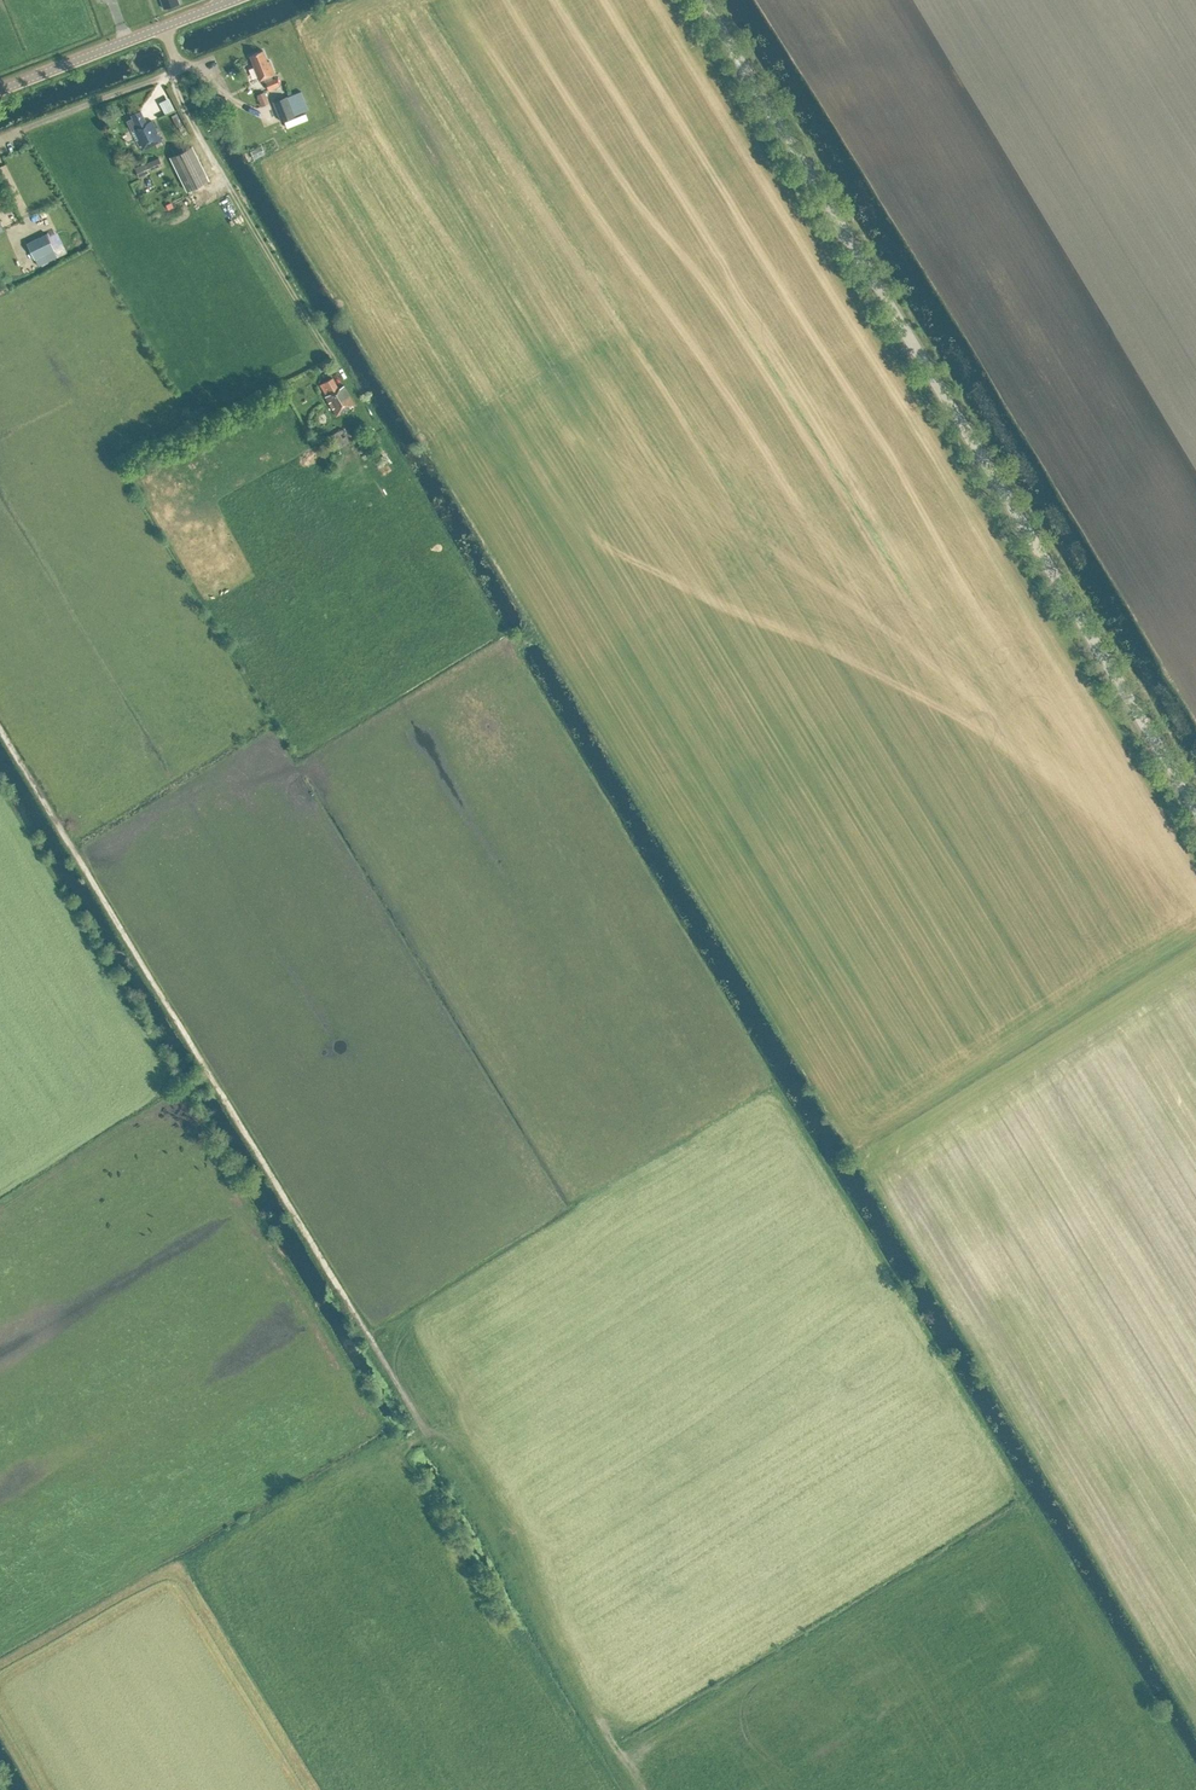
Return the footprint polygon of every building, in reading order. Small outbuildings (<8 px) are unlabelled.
[(249,55),(259,80),(264,78),(268,89),(279,85),(276,77),(273,79),(271,75),(275,74),(269,60),(267,61),(263,50),(249,55)] [(258,107),(270,102),(265,90),(257,94),(258,96),(254,98),(258,107)] [(284,119),(298,114),(289,94),(276,99),(284,119)] [(167,112),(177,107),(172,95),(162,100),(167,112)] [(141,150),(161,140),(151,120),(146,122),(140,110),(131,115),(133,118),(127,121),(141,150)] [(192,147),(170,157),(186,190),(208,179),(192,147)] [(159,157),(143,164),(144,166),(138,168),(141,174),(162,164),(159,157)] [(46,233),(26,243),(34,258),(54,249),(46,233)] [(336,414),(355,404),(344,384),(339,387),(333,377),(321,384),(327,395),(326,395),(336,414)] [(328,436),(336,449),(342,446),(341,444),(348,440),(341,428),(328,436)]
